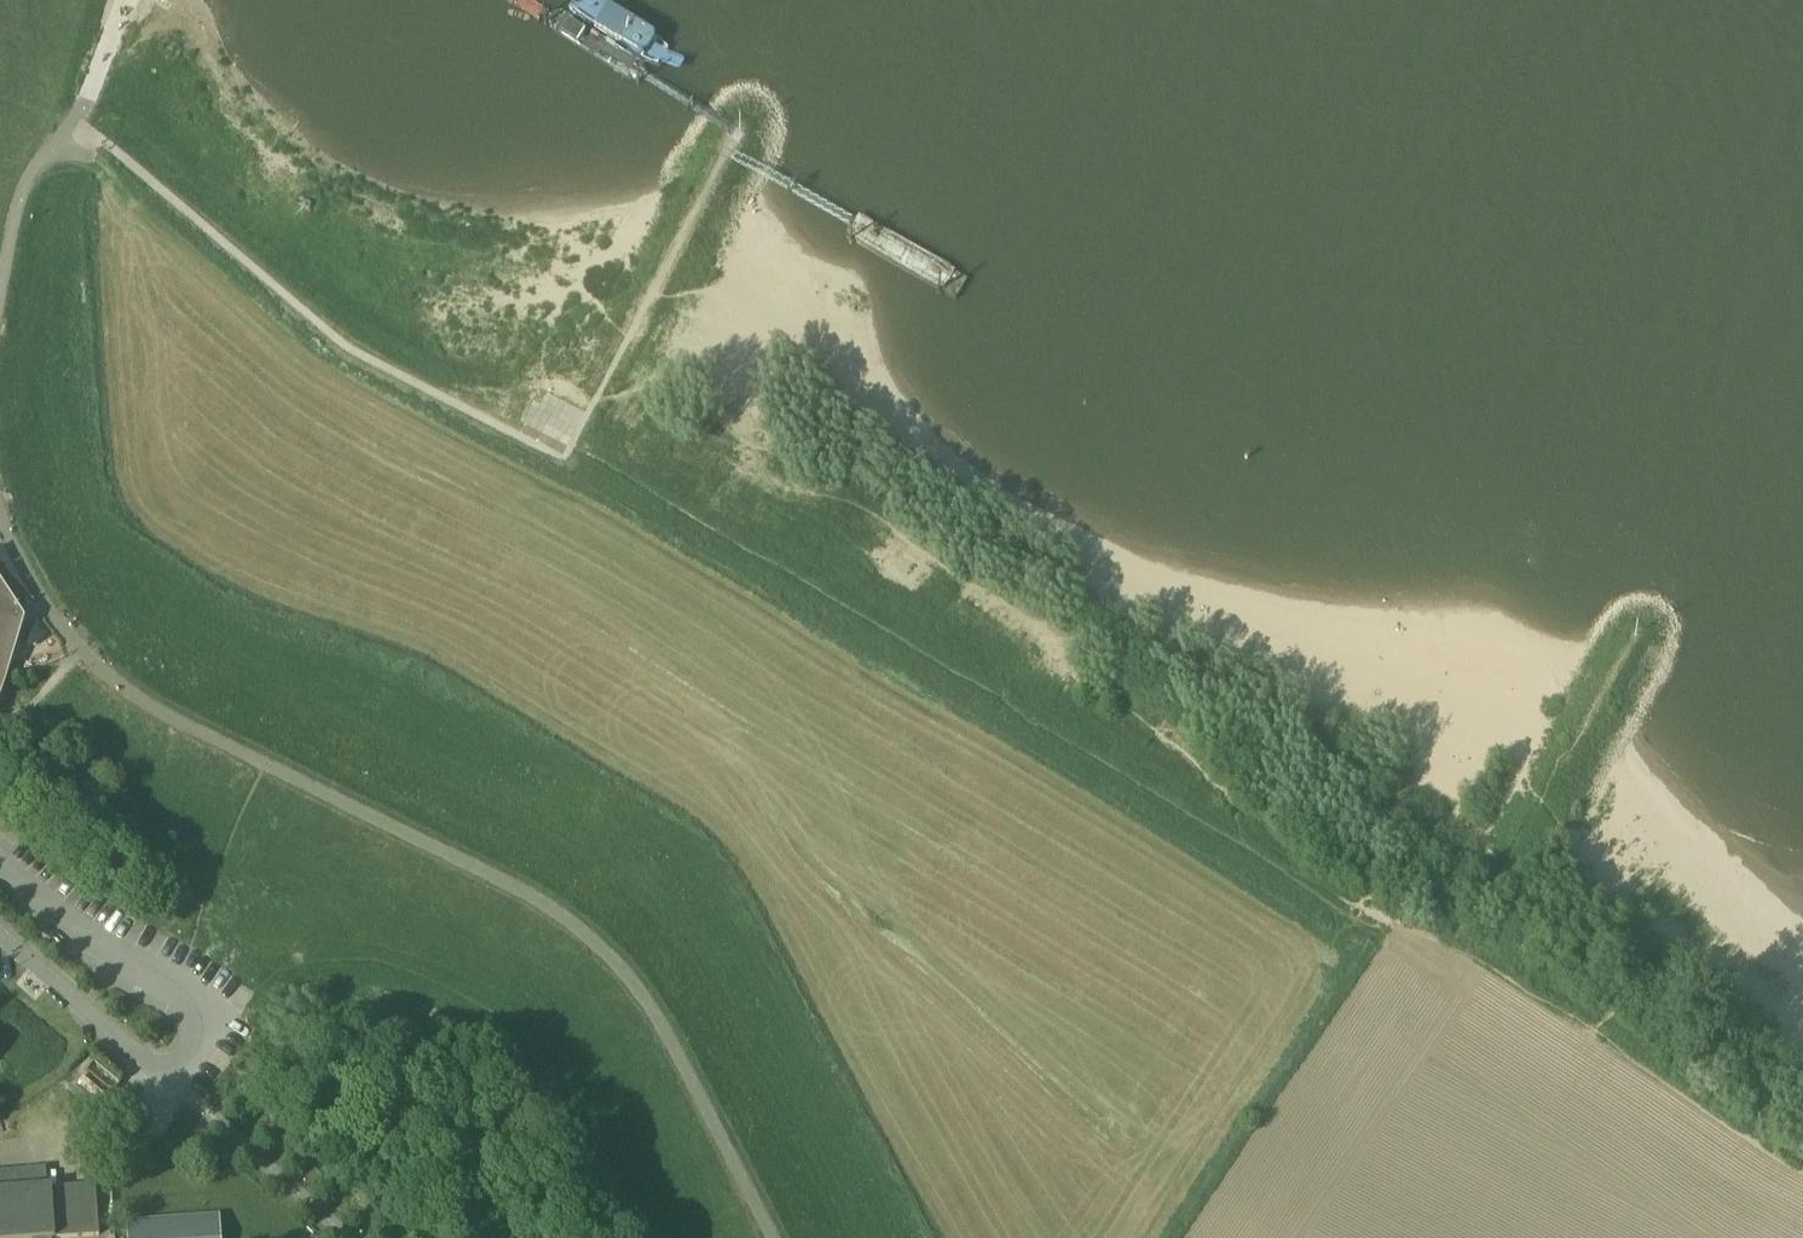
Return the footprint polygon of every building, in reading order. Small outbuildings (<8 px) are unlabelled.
[(25,623),(1,602),(0,599),(0,673),(7,650),(25,623)] [(47,1169),(0,1173),(0,1237),(67,1237),(100,1236),(96,1186),(53,1189),(53,1188),(48,1189),(47,1169)] [(129,1237),(222,1237),(220,1217),(128,1223),(129,1237)]
